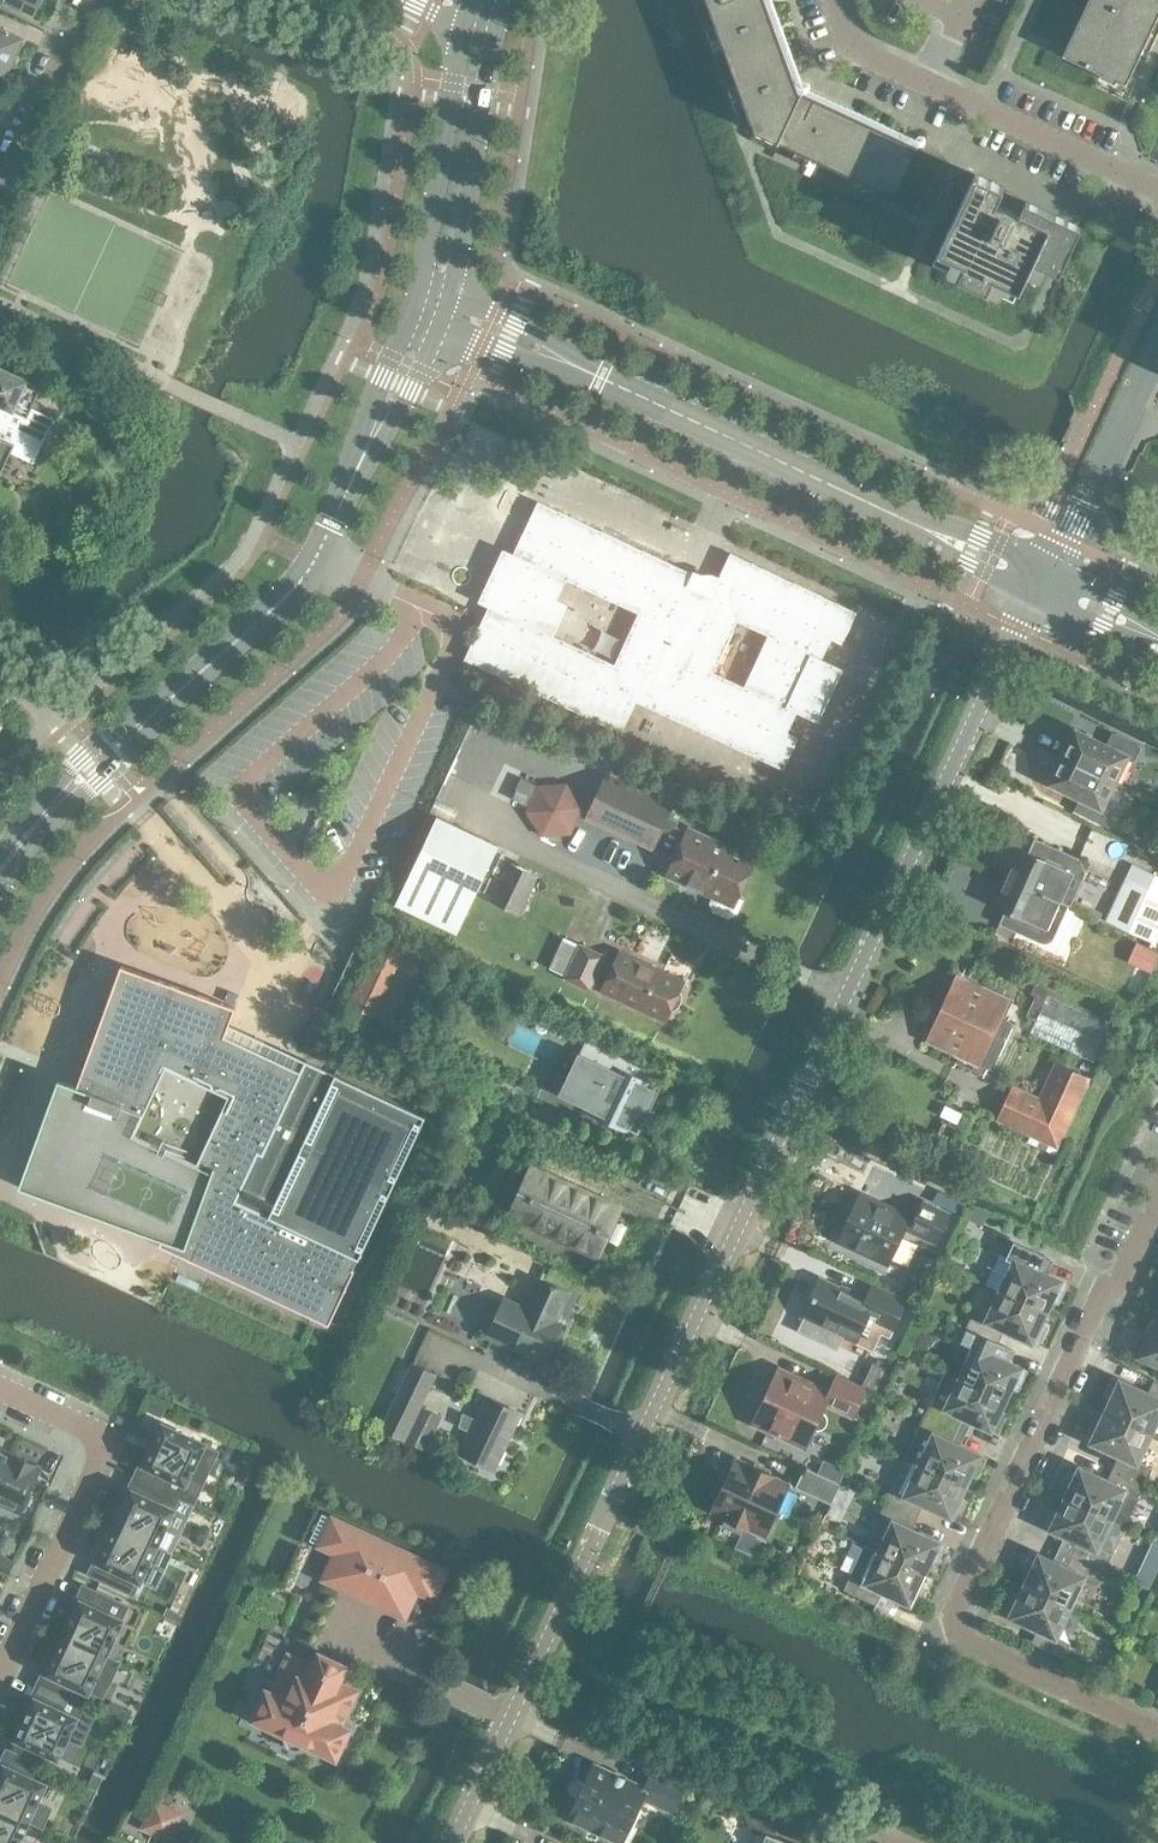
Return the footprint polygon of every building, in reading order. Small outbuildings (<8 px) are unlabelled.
[(716,24),(708,27),(716,50),(725,47),(738,83),(729,86),(738,109),(746,106),(755,131),(796,150),(792,158),(814,168),(818,160),(854,177),(850,185),(872,195),(876,187),(894,195),(894,196),(895,196),(921,140),(804,86),(772,0),(708,0),(716,24)] [(1063,55),(1102,73),(1100,77),(1115,83),(1116,80),(1126,84),(1157,15),(1157,0),(1088,0),(1063,55)] [(39,7),(38,7),(25,1),(20,11),(34,18),(39,7)] [(5,79),(24,38),(0,27),(0,77),(5,79)] [(975,173),(939,251),(965,263),(958,277),(987,291),(994,277),(1020,289),(1034,260),(1059,273),(1082,224),(1021,195),(1017,204),(1009,199),(1000,195),(1004,187),(975,173)] [(44,440),(55,418),(32,407),(42,386),(0,366),(0,420),(44,440)] [(44,440),(0,420),(0,473),(1,474),(11,452),(34,463),(44,440)] [(841,643),(856,611),(730,553),(711,594),(691,585),(695,575),(538,501),(524,531),(513,553),(503,549),(478,602),(489,606),(465,659),(622,732),(637,701),(783,769),(798,737),(787,732),(797,712),(818,722),(843,668),(822,659),(831,639),(841,643)] [(659,516),(656,523),(668,529),(672,522),(659,516)] [(53,539),(69,547),(76,531),(60,524),(53,539)] [(1134,761),(1141,746),(1112,732),(1105,745),(1075,730),(1063,756),(1059,754),(1058,754),(1113,781),(1125,757),(1134,761)] [(1101,806),(1113,781),(1058,754),(1058,755),(1062,757),(1050,782),(1080,797),(1074,810),(1101,824),(1108,809),(1101,806)] [(692,886),(713,896),(707,909),(734,921),(743,900),(737,897),(754,859),(689,829),(688,832),(676,826),(679,821),(667,816),(672,805),(607,775),(587,818),(652,849),(653,847),(676,857),(669,871),(683,878),(685,874),(696,879),(692,886)] [(525,812),(541,836),(570,833),(583,807),(566,783),(538,786),(525,812)] [(438,817),(396,904),(456,933),(498,845),(438,817)] [(1134,824),(1127,838),(1144,846),(1150,832),(1134,824)] [(1078,859),(1035,840),(1029,853),(1020,849),(1007,877),(1069,905),(1083,872),(1078,859)] [(511,863),(492,902),(519,914),(537,875),(511,863)] [(1054,938),(1069,905),(1007,877),(995,905),(1005,910),(999,923),(1044,943),(1048,943),(1051,941),(1054,938)] [(1106,919),(1152,940),(1157,927),(1157,893),(1125,877),(1106,919)] [(380,939),(349,1004),(403,1029),(434,964),(380,939)] [(1127,962),(1151,972),(1157,956),(1157,952),(1136,942),(1127,962)] [(679,989),(683,982),(683,980),(620,951),(613,966),(603,961),(605,956),(581,945),(566,977),(590,988),(593,981),(604,986),(602,990),(665,1020),(669,1011),(675,1009),(679,1005),(681,1000),(681,995),(679,989)] [(329,1324),(355,1268),(353,1267),(358,1257),(235,1200),(258,1150),(263,1152),(302,1070),(262,1052),(247,1045),(225,1035),(236,1007),(199,994),(121,965),(72,1101),(53,1094),(51,1101),(19,1187),(162,1239),(160,1244),(181,1254),(329,1324)] [(972,1069),(1004,999),(960,979),(932,1040),(960,1053),(956,1062),(972,1069)] [(1094,1062),(1113,1021),(1048,991),(1029,1032),(1094,1062)] [(555,1062),(566,1041),(528,1021),(518,1042),(555,1062)] [(639,1131),(650,1107),(647,1105),(655,1090),(659,1092),(659,1090),(657,1089),(658,1087),(659,1087),(659,1086),(607,1061),(605,1065),(578,1052),(577,1053),(579,1054),(569,1074),(573,1076),(564,1095),(558,1093),(558,1094),(586,1107),(584,1110),(583,1111),(635,1136),(636,1135),(635,1135),(637,1132),(639,1133),(639,1131)] [(333,1072),(306,1060),(302,1070),(263,1152),(258,1150),(235,1200),(358,1257),(359,1258),(365,1246),(426,1115),(333,1072)] [(1040,1100),(1019,1090),(1014,1088),(1000,1119),(1057,1145),(1087,1079),(1056,1065),(1040,1100)] [(532,1169),(512,1213),(597,1252),(617,1209),(532,1169)] [(635,1190),(634,1212),(659,1213),(659,1191),(635,1190)] [(936,1242),(950,1213),(923,1201),(915,1218),(887,1205),(885,1211),(858,1199),(841,1235),(858,1243),(855,1249),(888,1264),(905,1228),(936,1242)] [(975,1206),(968,1219),(983,1226),(989,1213),(975,1206)] [(986,1284),(1000,1291),(1000,1290),(1046,1311),(1052,1298),(1057,1300),(1064,1284),(1060,1281),(1060,1280),(1044,1272),(1050,1259),(1007,1239),(986,1284)] [(855,1340),(859,1331),(862,1325),(867,1327),(872,1325),(874,1320),(892,1329),(906,1298),(874,1283),(873,1286),(874,1287),(875,1285),(878,1287),(872,1300),(854,1291),(850,1292),(850,1293),(820,1279),(803,1316),(816,1322),(820,1321),(839,1330),(840,1333),(855,1340)] [(545,1361),(559,1331),(561,1325),(552,1320),(556,1312),(558,1313),(567,1293),(539,1280),(526,1308),(505,1299),(488,1335),(545,1361)] [(1040,1325),(1046,1311),(1000,1290),(1000,1291),(987,1320),(972,1313),(966,1327),(999,1342),(999,1341),(998,1341),(1003,1330),(1004,1331),(1004,1329),(1032,1342),(1032,1341),(1037,1343),(1044,1327),(1040,1325)] [(1153,1326),(1153,1325),(1151,1324),(1147,1332),(1137,1354),(1157,1363),(1157,1329),(1153,1326)] [(998,1343),(999,1342),(966,1327),(959,1341),(974,1347),(960,1377),(1006,1398),(1012,1385),(1016,1387),(1024,1371),(1019,1368),(1020,1367),(993,1355),(993,1353),(992,1353),(997,1342),(998,1343)] [(873,1362),(863,1384),(881,1392),(891,1370),(873,1362)] [(382,1429),(404,1439),(435,1374),(413,1364),(382,1429)] [(788,1440),(792,1442),(798,1442),(806,1439),(810,1435),(814,1427),(818,1428),(822,1428),(825,1425),(827,1421),(827,1417),(825,1414),(822,1411),(825,1404),(853,1417),(866,1388),(838,1375),(829,1393),(778,1369),(769,1388),(767,1387),(760,1401),(763,1403),(754,1421),(769,1428),(768,1431),(779,1437),(780,1436),(783,1438),(788,1440)] [(999,1412),(1006,1398),(960,1377),(945,1371),(925,1414),(958,1429),(958,1428),(957,1428),(962,1417),(963,1418),(964,1416),(991,1429),(992,1428),(996,1430),(1004,1414),(999,1412)] [(1105,1411),(1151,1432),(1157,1417),(1157,1381),(1154,1379),(1153,1381),(1154,1381),(1149,1392),(1148,1391),(1147,1392),(1120,1380),(1119,1381),(1115,1379),(1107,1395),(1112,1397),(1105,1411)] [(470,1431),(460,1453),(494,1469),(521,1412),(487,1396),(476,1419),(462,1412),(459,1426),(460,1427),(460,1426),(470,1431)] [(425,1453),(441,1420),(421,1410),(404,1443),(425,1453)] [(1137,1462),(1151,1432),(1105,1411),(1099,1424),(1095,1422),(1087,1438),(1092,1440),(1091,1442),(1118,1455),(1118,1456),(1119,1457),(1114,1467),(1113,1466),(1113,1467),(1145,1482),(1152,1468),(1137,1462)] [(958,1430),(958,1429),(925,1414),(905,1457),(919,1464),(965,1485),(971,1472),(976,1474),(983,1458),(979,1456),(979,1454),(952,1442),(953,1440),(951,1440),(956,1429),(958,1430)] [(147,1465),(141,1478),(194,1503),(211,1467),(196,1460),(204,1443),(163,1423),(144,1464),(147,1465)] [(13,1453),(0,1447),(0,1480),(13,1453)] [(13,1453),(0,1480),(0,1500),(20,1509),(21,1508),(24,1510),(31,1495),(27,1493),(40,1465),(13,1453)] [(959,1499),(965,1485),(919,1464),(905,1457),(884,1501),(917,1516),(918,1515),(916,1515),(921,1504),(923,1505),(923,1503),(951,1516),(951,1515),(956,1517),(963,1501),(959,1499)] [(764,1535),(789,1483),(748,1464),(745,1470),(734,1464),(715,1505),(726,1510),(714,1535),(744,1549),(753,1530),(764,1535)] [(795,1487),(831,1503),(840,1483),(805,1466),(803,1470),(803,1471),(797,1483),(795,1487)] [(1125,1526),(1145,1482),(1113,1467),(1112,1468),(1113,1469),(1109,1479),(1107,1479),(1107,1480),(1079,1467),(1079,1468),(1074,1466),(1067,1482),(1071,1484),(1065,1498),(1111,1519),(1110,1520),(1125,1526)] [(194,1504),(194,1503),(141,1478),(135,1491),(132,1489),(115,1525),(157,1545),(165,1527),(167,1528),(169,1523),(167,1522),(179,1497),(194,1504)] [(1097,1549),(1110,1520),(1111,1519),(1065,1498),(1059,1511),(1054,1509),(1047,1525),(1051,1528),(1051,1529),(1078,1542),(1077,1543),(1079,1544),(1074,1554),(1072,1553),(1072,1554),(1105,1569),(1111,1555),(1097,1549)] [(917,1517),(917,1516),(884,1501),(878,1515),(892,1522),(878,1551),(924,1572),(931,1559),(935,1561),(943,1545),(938,1543),(939,1542),(911,1529),(912,1527),(911,1527),(916,1516),(917,1517)] [(323,1513),(310,1540),(319,1544),(319,1545),(335,1553),(417,1591),(433,1599),(447,1570),(332,1516),(332,1517),(323,1513)] [(149,1562),(157,1545),(115,1525),(99,1561),(107,1565),(101,1579),(134,1595),(146,1567),(148,1568),(150,1563),(149,1562)] [(918,1586),(924,1572),(878,1551),(864,1545),(850,1574),(844,1589),(876,1604),(877,1602),(876,1602),(881,1591),(882,1592),(883,1591),(910,1603),(911,1602),(915,1604),(923,1588),(918,1586)] [(417,1591),(335,1553),(323,1579),(405,1617),(417,1591)] [(1098,1583),(1105,1569),(1072,1554),(1072,1555),(1073,1556),(1068,1566),(1067,1566),(1066,1567),(1039,1554),(1038,1555),(1034,1553),(1026,1569),(1030,1571),(1024,1585),(1070,1606),(1084,1576),(1098,1583)] [(0,1555),(0,1569),(9,1573),(14,1562),(0,1555)] [(1056,1636),(1070,1606),(1024,1585),(1018,1598),(1013,1596),(1006,1613),(1011,1615),(1010,1616),(1037,1629),(1037,1630),(1038,1631),(1033,1641),(1032,1640),(1031,1642),(1064,1657),(1071,1643),(1056,1636)] [(129,1605),(96,1590),(89,1604),(81,1600),(64,1636),(120,1662),(121,1661),(106,1654),(114,1638),(115,1638),(118,1634),(116,1633),(129,1605)] [(167,1607),(164,1614),(176,1620),(180,1612),(167,1607)] [(111,1681),(120,1662),(64,1636),(47,1672),(56,1676),(50,1689),(83,1704),(83,1703),(70,1697),(75,1685),(89,1691),(95,1678),(96,1678),(98,1675),(111,1681)] [(267,1690),(253,1718),(285,1733),(285,1736),(284,1738),(284,1740),(285,1743),(286,1744),(286,1745),(288,1746),(289,1748),(291,1749),(293,1750),(295,1750),(297,1750),(300,1749),(302,1748),(304,1747),(305,1745),(306,1743),(336,1757),(349,1729),(340,1725),(356,1691),(338,1682),(342,1675),(315,1662),(314,1665),(288,1653),(279,1673),(281,1674),(272,1693),(267,1690)] [(72,1726),(83,1704),(50,1689),(44,1701),(35,1697),(16,1738),(58,1757),(70,1731),(71,1732),(74,1727),(72,1726)] [(102,1753),(94,1771),(104,1776),(106,1777),(115,1759),(102,1753)] [(45,1783),(31,1777),(38,1763),(19,1754),(13,1768),(4,1764),(0,1772),(0,1806),(28,1819),(45,1783)] [(654,1769),(645,1787),(626,1778),(626,1780),(614,1775),(615,1773),(595,1763),(585,1783),(584,1782),(579,1789),(577,1798),(578,1798),(569,1818),(622,1842),(631,1822),(626,1819),(632,1806),(637,1808),(643,1797),(673,1811),(686,1783),(654,1769)] [(707,1794),(701,1808),(710,1812),(716,1799),(707,1794)] [(163,1820),(169,1807),(156,1801),(143,1827),(170,1839),(176,1826),(163,1820)] [(28,1819),(0,1806),(0,1842),(17,1842),(28,1819)] [(755,1842),(786,1842),(759,1833),(755,1842)]
